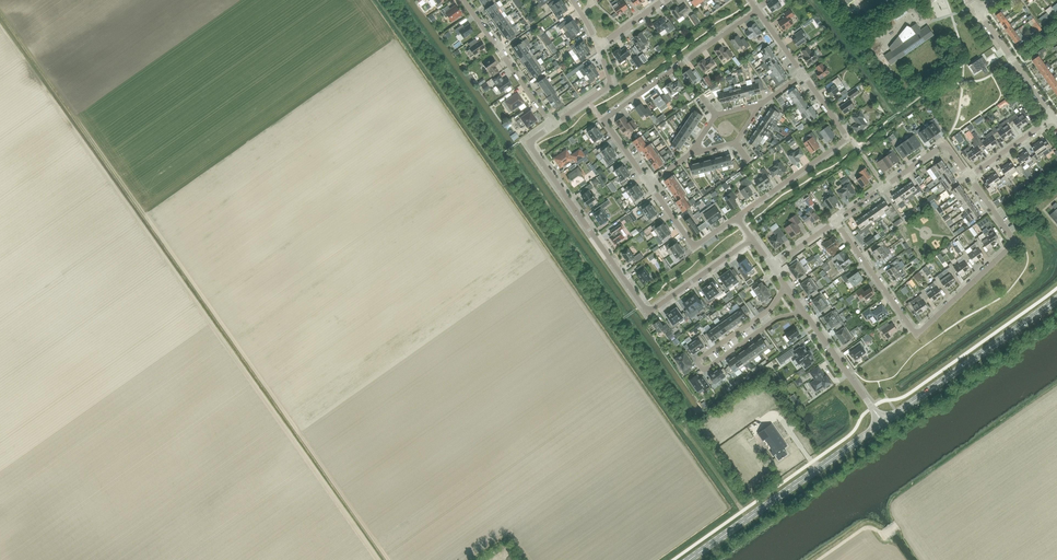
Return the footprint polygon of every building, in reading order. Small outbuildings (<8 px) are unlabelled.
[(564,4),(564,5),(560,0),(555,4),(553,1),(547,5),(553,13),(555,11),(564,4)] [(624,12),(617,3),(616,0),(611,4),(618,15),(620,14),(621,15),(623,13),(624,12)] [(627,0),(619,0),(620,1),(617,3),(624,12),(625,12),(628,10),(627,9),(628,8),(624,2),(627,0)] [(767,5),(769,8),(770,8),(772,11),(771,11),(772,12),(777,8),(777,9),(781,6),(777,1),(778,0),(772,0),(773,0),(767,5)] [(488,16),(499,7),(496,2),(492,5),(490,2),(486,5),(485,6),(487,9),(485,10),(487,12),(486,13),(488,16)] [(555,11),(553,13),(558,20),(564,16),(562,14),(567,10),(566,9),(567,8),(564,4),(555,11)] [(674,15),(673,15),(677,20),(683,16),(682,14),(688,10),(684,4),(678,9),(677,7),(671,11),(674,15)] [(461,14),(456,6),(451,9),(450,9),(447,5),(440,10),(443,15),(446,14),(451,21),(461,14)] [(492,20),(503,12),(499,7),(488,16),(490,18),(491,18),(492,20)] [(1006,19),(1005,18),(1002,14),(1005,11),(1004,8),(1000,11),(1000,12),(996,16),(1001,23),(1006,19)] [(906,9),(894,18),(896,21),(908,12),(906,9)] [(787,17),(778,23),(784,30),(787,28),(788,28),(790,27),(790,26),(793,23),(790,19),(791,18),(794,16),(790,10),(784,14),(787,17)] [(494,25),(506,17),(504,18),(500,14),(503,12),(492,20),(493,22),(492,22),(494,25)] [(526,15),(529,21),(535,18),(532,12),(526,15)] [(693,13),(689,16),(696,25),(700,22),(693,13)] [(1041,23),(1049,16),(1047,13),(1038,20),(1041,23)] [(1010,26),(1010,25),(1007,21),(1010,18),(1008,15),(1005,18),(1006,19),(1001,23),(1005,30),(1010,26)] [(499,29),(509,22),(506,17),(494,25),(496,28),(498,27),(499,29)] [(657,21),(652,24),(655,28),(656,28),(659,33),(665,29),(668,33),(674,29),(669,22),(666,24),(662,18),(657,22),(657,21)] [(565,33),(577,24),(576,24),(576,25),(572,20),(567,24),(565,21),(558,26),(560,29),(562,28),(565,33)] [(501,35),(513,27),(509,22),(499,29),(500,31),(499,32),(501,35)] [(1015,33),(1015,32),(1012,27),(1015,25),(1013,22),(1010,25),(1010,26),(1005,30),(1010,36),(1015,33)] [(1032,26),(1037,33),(1042,30),(1036,22),(1032,26)] [(745,33),(750,40),(754,37),(755,38),(761,33),(761,32),(761,31),(760,29),(759,29),(755,23),(752,25),(751,25),(749,26),(749,27),(748,28),(750,31),(746,34),(745,33)] [(464,38),(473,31),(468,24),(462,29),(460,26),(454,30),(458,35),(460,34),(464,38)] [(567,39),(568,38),(570,40),(576,36),(574,34),(579,30),(579,29),(579,28),(577,24),(565,33),(564,34),(567,39)] [(925,41),(933,35),(927,26),(921,31),(916,24),(911,27),(912,27),(911,28),(907,26),(889,48),(891,51),(884,56),(890,65),(924,42),(926,42),(925,41)] [(513,27),(501,35),(503,38),(504,37),(506,39),(507,38),(509,41),(515,37),(513,34),(516,32),(513,27)] [(1020,32),(1020,31),(1018,29),(1015,32),(1015,33),(1010,36),(1015,43),(1018,41),(1019,42),(1024,38),(1020,32)] [(798,37),(793,41),(797,47),(806,41),(804,37),(806,36),(802,30),(796,34),(798,37)] [(638,43),(635,45),(640,52),(645,48),(642,45),(647,41),(641,33),(634,37),(638,43)] [(541,38),(544,44),(550,41),(547,35),(541,38)] [(737,36),(730,41),(737,50),(743,45),(746,49),(750,46),(745,40),(742,42),(737,36)] [(469,48),(474,56),(485,48),(480,40),(477,43),(474,39),(468,44),(470,47),(469,48)] [(515,54),(527,46),(523,41),(520,43),(518,41),(512,45),(514,47),(512,48),(514,50),(513,51),(515,54)] [(575,54),(587,46),(587,45),(586,46),(583,41),(577,45),(575,42),(570,46),(575,54)] [(527,46),(515,54),(517,57),(518,56),(519,58),(530,51),(527,46)] [(587,46),(575,54),(581,62),(586,58),(584,55),(590,51),(589,50),(587,46)] [(764,56),(772,50),(768,46),(760,51),(764,56)] [(722,47),(715,51),(721,60),(726,57),(727,60),(733,56),(729,50),(726,52),(722,47)] [(805,56),(803,58),(808,65),(818,58),(813,51),(811,52),(808,47),(802,51),(804,55),(805,56)] [(621,51),(620,49),(613,53),(620,63),(627,59),(626,58),(630,55),(626,48),(621,51)] [(1042,62),(1040,59),(1043,57),(1042,54),(1045,51),(1044,48),(1036,53),(1038,56),(1032,61),(1036,66),(1042,62)] [(774,57),(775,55),(772,50),(764,56),(767,61),(774,57)] [(530,51),(519,58),(521,60),(520,61),(522,64),(533,56),(530,51)] [(636,55),(632,58),(638,67),(643,64),(636,55)] [(526,68),(537,60),(533,56),(522,64),(524,67),(525,66),(526,68)] [(777,62),(774,57),(767,61),(765,62),(767,65),(764,67),(766,70),(777,62)] [(988,65),(983,58),(982,57),(969,66),(974,74),(988,65)] [(487,71),(489,70),(493,76),(498,72),(494,66),(497,64),(492,58),(483,65),(487,71)] [(704,59),(698,64),(704,72),(710,68),(709,67),(714,64),(710,58),(707,61),(706,62),(704,59)] [(529,73),(540,65),(537,60),(526,68),(527,70),(526,70),(529,73)] [(772,72),(781,66),(777,62),(766,70),(767,72),(770,70),(772,72)] [(1048,63),(1045,65),(1042,62),(1036,66),(1040,72),(1050,65),(1048,63)] [(582,63),(577,67),(583,77),(586,75),(595,68),(594,69),(591,64),(586,68),(582,63)] [(821,63),(816,67),(818,70),(819,71),(816,73),(820,79),(829,73),(825,67),(824,67),(821,63)] [(538,78),(542,75),(540,73),(541,72),(538,67),(540,65),(529,73),(531,76),(532,76),(533,78),(535,76),(537,79),(538,78)] [(1051,73),(1048,70),(1052,68),(1050,65),(1040,72),(1044,78),(1051,73)] [(772,79),(784,71),(781,66),(772,72),(774,75),(771,77),(772,79)] [(595,68),(586,75),(589,79),(587,81),(589,84),(595,80),(593,78),(598,74),(597,73),(598,72),(595,68)] [(692,82),(693,82),(695,81),(697,83),(701,79),(696,72),(694,73),(692,73),(690,69),(683,74),(685,77),(684,78),(684,79),(685,80),(686,81),(687,80),(689,83),(692,81),(692,82)] [(783,83),(781,80),(787,76),(784,71),(772,79),(777,87),(783,83)] [(1056,78),(1056,77),(1055,75),(1053,76),(1051,73),(1044,78),(1048,84),(1056,78)] [(541,88),(549,82),(545,78),(546,77),(544,74),(542,75),(538,78),(540,81),(537,83),(541,88)] [(500,92),(511,85),(507,78),(503,81),(499,75),(492,80),(496,85),(495,86),(500,92)] [(709,87),(711,85),(713,84),(707,76),(703,78),(709,87)] [(826,90),(831,96),(835,93),(836,94),(839,91),(836,87),(842,83),(838,77),(831,82),(834,85),(826,90)] [(1056,86),(1056,82),(1056,78),(1048,84),(1052,89),(1056,86)] [(758,84),(762,83),(759,79),(755,80),(756,84),(752,84),(755,94),(761,93),(758,84)] [(544,93),(552,87),(549,82),(541,88),(544,93)] [(671,83),(665,87),(671,95),(677,91),(682,87),(678,82),(674,84),(674,85),(673,86),(671,83)] [(749,96),(755,94),(752,84),(747,86),(749,96)] [(743,97),(749,96),(747,86),(741,88),(743,97)] [(546,98),(555,92),(552,87),(544,93),(547,97),(546,98)] [(738,99),(743,97),(741,88),(735,89),(738,99)] [(791,99),(799,93),(796,88),(788,94),(786,91),(784,93),(787,98),(789,96),(791,99)] [(732,101),(738,99),(735,89),(729,91),(732,101)] [(848,94),(851,99),(859,93),(856,89),(848,94)] [(726,102),(724,92),(718,93),(718,91),(714,92),(715,95),(718,94),(720,104),(726,102)] [(726,102),(732,101),(729,91),(724,92),(726,102)] [(550,103),(557,98),(554,93),(555,92),(546,98),(550,103)] [(666,104),(668,102),(665,97),(662,99),(660,96),(659,96),(657,92),(652,96),(654,100),(659,107),(665,103),(666,104)] [(794,104),(803,98),(799,93),(791,99),(794,104)] [(505,102),(505,100),(501,103),(506,108),(508,107),(511,111),(524,102),(520,97),(517,94),(505,102)] [(563,105),(561,102),(557,98),(550,103),(553,108),(556,106),(558,109),(563,105)] [(798,108),(806,102),(803,98),(794,104),(798,108)] [(839,107),(844,114),(854,107),(849,100),(839,107)] [(810,107),(809,107),(806,102),(798,108),(801,114),(810,107)] [(646,117),(652,113),(648,108),(645,109),(641,104),(635,108),(641,116),(644,114),(646,117)] [(806,117),(815,111),(811,106),(809,107),(810,107),(801,114),(803,116),(802,117),(803,119),(806,117)] [(776,118),(779,120),(783,123),(785,119),(781,117),(783,114),(780,112),(779,113),(771,108),(768,113),(776,118)] [(1027,114),(1025,112),(1023,109),(1016,114),(1024,126),(1027,124),(1026,123),(1028,122),(1024,116),(1027,114)] [(699,121),(703,116),(695,110),(691,115),(699,121)] [(525,115),(522,111),(513,118),(520,128),(525,125),(526,127),(530,124),(531,125),(532,124),(532,123),(533,123),(537,121),(536,120),(530,111),(525,115)] [(806,117),(810,122),(818,116),(815,111),(806,117)] [(865,117),(863,115),(860,111),(852,117),(856,123),(852,127),(856,133),(867,125),(863,119),(865,117)] [(774,121),(776,118),(768,113),(764,117),(776,125),(778,123),(774,121)] [(1016,114),(1008,120),(1010,123),(1012,125),(1014,123),(1018,129),(1021,128),(1024,126),(1016,114)] [(696,126),(699,121),(691,115),(688,120),(696,126)] [(616,123),(619,127),(619,126),(623,133),(629,129),(631,132),(637,128),(632,121),(628,123),(624,116),(616,122),(616,123)] [(775,128),(776,125),(764,117),(761,122),(770,128),(771,126),(775,128)] [(1010,123),(1008,119),(1003,123),(1005,126),(1002,128),(1009,137),(1011,135),(1011,134),(1013,133),(1009,127),(1012,125),(1010,123)] [(693,130),(696,126),(688,120),(685,125),(693,130)] [(926,128),(933,137),(941,131),(932,120),(927,123),(929,126),(926,128)] [(768,131),(770,128),(761,122),(758,127),(769,135),(771,133),(768,131)] [(591,137),(600,131),(597,128),(597,129),(595,126),(594,127),(592,125),(583,131),(585,134),(589,139),(591,137)] [(689,135),(693,130),(685,125),(681,130),(689,135)] [(823,136),(827,142),(827,141),(829,142),(831,140),(832,138),(835,136),(828,126),(820,132),(818,129),(815,131),(820,139),(823,136)] [(1009,137),(1002,128),(999,130),(998,128),(996,129),(994,126),(991,128),(996,136),(999,134),(1003,140),(1005,138),(1006,139),(1009,137)] [(768,137),(769,135),(758,127),(754,132),(763,138),(765,135),(768,137)] [(933,137),(926,128),(923,130),(921,127),(916,131),(925,143),(933,137)] [(993,138),(996,136),(991,128),(992,131),(985,136),(987,139),(993,148),(996,146),(996,145),(998,144),(993,138)] [(686,140),(689,135),(681,130),(678,135),(686,140)] [(603,137),(601,135),(602,134),(600,132),(600,131),(591,137),(595,143),(596,142),(598,145),(603,141),(601,138),(603,137)] [(760,143),(763,138),(754,132),(751,137),(760,143)] [(805,143),(812,153),(819,147),(814,141),(817,139),(812,132),(806,136),(809,140),(805,143)] [(983,139),(981,141),(976,134),(973,136),(975,139),(981,147),(984,145),(988,151),(990,149),(990,150),(993,148),(987,139),(984,141),(983,139)] [(644,141),(647,140),(643,135),(633,142),(636,147),(644,141)] [(683,145),(686,140),(678,135),(675,140),(683,145)] [(914,135),(904,141),(912,152),(918,147),(921,145),(918,141),(914,135)] [(785,140),(790,147),(796,143),(790,136),(785,140)] [(758,145),(760,143),(751,137),(748,142),(756,148),(754,150),(754,151),(759,158),(763,155),(761,152),(760,153),(759,151),(761,148),(758,145)] [(978,149),(981,147),(975,139),(972,141),(974,143),(972,144),(974,148),(971,150),(978,159),(981,157),(980,156),(982,155),(978,149)] [(679,150),(683,145),(675,140),(671,145),(679,150)] [(1045,156),(1053,150),(1046,140),(1045,141),(1046,142),(1044,144),(1042,141),(1040,142),(1039,141),(1036,144),(1043,153),(1042,153),(1045,156)] [(648,146),(647,146),(644,141),(636,147),(640,152),(642,150),(648,146)] [(904,141),(895,148),(899,154),(903,158),(905,156),(912,152),(904,141)] [(648,146),(642,150),(645,155),(655,148),(652,143),(647,146),(648,146)] [(602,158),(613,150),(611,147),(610,148),(609,146),(607,147),(606,144),(597,150),(599,153),(602,158)] [(1038,156),(1042,153),(1043,153),(1036,144),(1033,146),(1034,146),(1032,148),(1036,154),(1033,156),(1037,161),(1040,159),(1038,156)] [(655,148),(645,155),(649,160),(659,152),(656,148),(655,148)] [(971,150),(969,152),(967,148),(961,152),(965,158),(968,156),(972,162),(974,160),(975,161),(978,159),(971,150)] [(794,152),(788,156),(794,165),(800,161),(798,158),(799,157),(800,157),(803,155),(799,149),(794,153),(794,152)] [(613,150),(602,158),(606,163),(608,166),(617,160),(615,157),(616,156),(615,154),(615,153),(613,150)] [(888,155),(885,157),(891,167),(897,163),(899,161),(896,157),(891,150),(886,153),(888,155)] [(562,154),(561,153),(558,155),(558,156),(554,159),(560,167),(571,159),(566,151),(562,154)] [(583,156),(579,151),(572,156),(576,161),(583,156)] [(659,152),(649,160),(652,164),(662,157),(659,152)] [(1037,161),(1033,156),(1030,158),(1026,152),(1024,153),(1024,152),(1021,154),(1027,164),(1032,160),(1034,163),(1037,161)] [(1023,167),(1027,164),(1021,154),(1018,156),(1018,157),(1016,159),(1021,165),(1018,167),(1022,172),(1025,170),(1023,167)] [(725,156),(727,166),(733,164),(730,155),(725,156)] [(721,167),(727,166),(725,156),(719,158),(721,167)] [(662,157),(652,164),(654,167),(653,167),(655,170),(658,168),(659,169),(664,165),(664,164),(666,162),(662,157)] [(880,157),(875,161),(880,168),(883,172),(885,171),(891,167),(885,157),(881,160),(880,157)] [(716,169),(721,167),(719,158),(713,159),(716,169)] [(710,170),(716,169),(713,159),(707,161),(710,170)] [(934,173),(945,165),(942,160),(930,168),(934,173)] [(704,172),(710,170),(707,161),(702,162),(704,172)] [(698,173),(704,172),(702,162),(696,164),(698,173)] [(786,171),(780,162),(774,167),(769,171),(773,176),(777,173),(778,172),(780,175),(786,171)] [(1022,172),(1018,167),(1015,168),(1011,162),(1009,164),(1008,163),(1005,165),(1012,174),(1017,171),(1019,174),(1022,172)] [(618,176),(627,170),(625,167),(624,167),(623,165),(621,166),(619,163),(614,167),(616,170),(615,171),(618,176)] [(693,175),(698,173),(696,164),(690,166),(693,175)] [(937,178),(940,176),(949,170),(945,165),(934,173),(937,178)] [(1007,178),(1012,174),(1005,165),(1003,167),(1003,168),(1001,170),(1005,176),(1003,177),(1006,183),(1009,186),(1012,184),(1007,178)] [(867,180),(870,178),(872,176),(866,168),(858,173),(859,174),(855,177),(862,187),(869,182),(867,180)] [(577,169),(569,175),(570,178),(569,179),(574,186),(584,179),(577,169)] [(755,182),(760,189),(761,189),(762,189),(764,188),(764,186),(770,182),(766,177),(769,175),(765,169),(761,171),(763,176),(755,182)] [(620,183),(622,185),(630,179),(629,177),(630,176),(628,173),(629,173),(627,170),(618,176),(616,177),(620,183)] [(940,183),(952,175),(949,170),(940,176),(942,178),(939,181),(940,183)] [(1006,183),(1003,177),(1000,179),(996,173),(994,175),(993,174),(990,176),(997,185),(1001,182),(1004,185),(1006,183)] [(671,174),(666,178),(667,180),(664,181),(668,186),(678,179),(674,174),(672,176),(671,174)] [(946,191),(952,187),(950,184),(956,180),(952,175),(940,183),(946,191)] [(615,176),(606,182),(611,189),(620,183),(615,176)] [(994,187),(997,185),(990,176),(987,178),(988,179),(986,180),(987,182),(984,184),(991,194),(996,190),(994,187)] [(746,178),(740,183),(743,187),(743,190),(740,191),(742,195),(743,194),(746,199),(752,195),(747,187),(750,185),(746,178)] [(678,179),(668,186),(669,188),(668,189),(670,192),(681,184),(678,179)] [(921,190),(918,186),(915,188),(911,182),(906,185),(913,195),(921,190)] [(630,197),(641,189),(639,186),(638,187),(636,184),(635,185),(633,183),(624,189),(626,191),(626,192),(630,197)] [(587,205),(596,199),(592,193),(592,194),(589,191),(593,188),(590,184),(581,191),(583,194),(581,196),(584,199),(583,200),(587,205)] [(674,196),(685,189),(681,184),(670,192),(672,194),(673,194),(674,196)] [(843,189),(838,192),(842,198),(847,194),(849,197),(854,193),(848,184),(843,188),(843,189)] [(619,194),(624,188),(620,185),(613,193),(615,195),(618,192),(619,194)] [(906,185),(901,189),(907,197),(908,199),(913,195),(906,185)] [(954,196),(963,190),(959,185),(953,189),(952,187),(946,191),(949,196),(953,193),(954,196)] [(642,193),(643,192),(641,189),(630,197),(634,202),(636,205),(644,199),(642,196),(644,195),(642,193)] [(686,195),(688,194),(685,189),(674,196),(678,201),(686,195)] [(902,201),(907,197),(901,189),(896,192),(902,201)] [(958,201),(966,195),(963,190),(954,196),(951,198),(953,201),(956,198),(958,201)] [(734,200),(736,198),(732,192),(727,196),(729,199),(726,201),(732,209),(737,205),(734,200)] [(898,204),(902,201),(896,192),(891,196),(896,202),(893,204),(897,209),(900,207),(898,204)] [(689,200),(686,195),(678,201),(676,202),(679,207),(687,202),(689,200)] [(958,208),(961,206),(970,200),(966,195),(958,201),(960,203),(957,206),(958,208)] [(814,204),(809,197),(809,196),(804,200),(809,207),(814,204)] [(830,196),(824,200),(825,201),(824,202),(826,206),(827,205),(831,209),(835,207),(834,206),(833,205),(838,202),(834,196),(831,198),(830,196)] [(965,210),(973,205),(970,200),(961,206),(965,210)] [(884,201),(879,204),(885,213),(887,216),(895,211),(891,205),(888,207),(884,201)] [(596,213),(594,214),(601,225),(608,220),(605,215),(607,214),(603,209),(608,205),(605,202),(600,205),(594,210),(596,213)] [(646,202),(638,208),(643,216),(654,208),(652,205),(651,206),(650,204),(648,205),(646,202)] [(691,207),(687,202),(679,207),(683,212),(691,207)] [(710,206),(708,208),(716,220),(722,216),(717,210),(720,208),(716,202),(710,206)] [(880,216),(885,213),(879,204),(874,208),(880,216)] [(963,219),(965,218),(977,209),(973,205),(965,210),(962,212),(964,215),(962,217),(963,219)] [(656,211),(654,208),(643,216),(647,221),(650,219),(652,222),(658,218),(656,215),(657,214),(656,212),(656,211)] [(705,210),(699,213),(704,220),(707,218),(711,224),(716,220),(708,208),(705,210)] [(874,208),(870,211),(877,222),(880,226),(882,224),(880,221),(883,219),(880,216),(874,208)] [(806,214),(802,217),(806,223),(810,220),(812,223),(818,218),(812,209),(806,213),(806,214)] [(970,225),(976,221),(974,219),(980,214),(977,209),(965,218),(970,225)] [(875,223),(877,222),(870,211),(865,215),(871,223),(874,221),(875,223)] [(945,221),(950,217),(946,212),(941,216),(945,221)] [(795,215),(789,220),(792,223),(785,228),(791,237),(801,231),(796,225),(800,222),(795,215)] [(865,215),(860,218),(868,229),(873,225),(871,223),(865,215)] [(690,217),(685,221),(695,235),(708,226),(705,222),(697,227),(690,217)] [(987,217),(977,224),(980,228),(990,221),(987,217)] [(860,234),(868,229),(860,218),(855,222),(859,228),(856,230),(860,234)] [(657,235),(668,228),(666,225),(665,225),(664,223),(662,224),(660,221),(652,227),(653,230),(657,235)] [(623,228),(621,224),(610,232),(613,235),(610,237),(615,244),(624,237),(619,231),(623,228)] [(769,240),(775,249),(784,242),(781,238),(785,235),(779,227),(773,232),(775,235),(769,240)] [(663,243),(671,237),(670,234),(671,233),(669,231),(670,231),(668,228),(657,235),(661,241),(661,240),(663,243)] [(984,235),(993,247),(996,245),(995,244),(997,242),(996,240),(998,238),(991,228),(988,230),(989,231),(984,235)] [(976,239),(977,241),(980,245),(983,243),(987,249),(989,248),(990,249),(993,247),(984,235),(984,234),(982,236),(981,235),(979,237),(978,237),(976,239)] [(822,246),(822,247),(823,249),(825,249),(826,248),(828,252),(829,252),(832,256),(837,252),(836,252),(834,248),(839,245),(835,239),(836,238),(834,235),(830,238),(831,239),(823,245),(822,246)] [(868,245),(875,240),(872,236),(864,241),(868,245)] [(667,245),(665,247),(667,249),(671,255),(673,253),(682,247),(679,244),(677,242),(676,243),(674,240),(667,245)] [(873,254),(875,257),(884,251),(887,249),(882,241),(876,245),(878,248),(872,252),(874,254),(873,254)] [(982,247),(980,245),(977,241),(974,243),(975,244),(972,245),(970,247),(972,250),(979,260),(982,258),(981,257),(983,255),(979,249),(982,247)] [(682,247),(673,253),(677,258),(678,258),(680,260),(681,260),(685,256),(683,254),(685,253),(683,250),(684,250),(682,247)] [(623,253),(622,253),(628,262),(631,260),(632,260),(634,262),(636,261),(637,262),(644,257),(640,253),(634,257),(628,249),(626,250),(625,249),(622,252),(623,253)] [(979,260),(972,250),(968,254),(965,250),(962,252),(963,254),(966,258),(969,256),(973,262),(975,261),(976,262),(979,260)] [(842,251),(836,256),(839,260),(837,261),(842,268),(851,262),(846,255),(845,256),(842,251)] [(884,251),(875,257),(877,260),(878,260),(879,262),(885,258),(887,260),(893,256),(891,253),(888,256),(884,251)] [(968,260),(966,258),(963,254),(960,256),(963,260),(959,263),(965,273),(968,271),(967,270),(969,268),(965,262),(968,260)] [(797,258),(789,263),(792,266),(789,268),(790,270),(792,273),(793,273),(803,266),(797,258)] [(739,271),(745,280),(749,277),(746,273),(753,268),(746,259),(739,264),(744,271),(741,273),(739,271)] [(901,268),(898,263),(900,262),(897,259),(890,264),(892,267),(886,271),(887,273),(887,274),(889,277),(898,270),(901,268)] [(965,273),(959,263),(954,267),(951,263),(948,265),(949,267),(953,271),(955,269),(960,275),(962,274),(962,275),(965,273)] [(645,268),(642,264),(637,268),(639,272),(637,274),(644,284),(651,278),(644,269),(645,268)] [(803,266),(793,273),(793,274),(795,277),(796,277),(797,279),(799,277),(801,280),(807,276),(805,273),(807,271),(803,266)] [(954,273),(953,271),(949,267),(946,269),(942,272),(945,276),(951,286),(954,284),(954,283),(956,281),(951,275),(954,273)] [(898,270),(889,277),(891,280),(892,279),(893,281),(899,277),(901,280),(907,276),(904,273),(901,268),(898,270)] [(730,270),(725,274),(734,286),(741,280),(737,275),(735,277),(730,270)] [(842,277),(846,284),(848,284),(850,283),(853,287),(864,279),(858,272),(853,275),(850,271),(842,277)] [(725,274),(720,277),(724,284),(722,286),(726,291),(734,286),(725,274)] [(804,289),(805,290),(815,282),(811,277),(809,279),(807,276),(801,280),(803,283),(801,284),(802,286),(804,289)] [(951,286),(945,276),(940,280),(937,276),(934,278),(936,280),(939,284),(941,282),(946,288),(948,287),(948,288),(951,286)] [(940,286),(939,284),(936,280),(933,282),(933,283),(928,286),(931,290),(931,289),(937,299),(940,297),(940,296),(942,294),(938,288),(940,286)] [(757,282),(749,287),(752,291),(753,289),(758,295),(767,289),(765,286),(764,287),(762,283),(759,285),(757,282)] [(815,282),(805,290),(805,291),(807,294),(807,293),(808,295),(811,293),(813,296),(818,292),(816,289),(819,288),(815,282)] [(712,283),(707,286),(714,296),(715,299),(724,293),(720,287),(717,289),(712,283)] [(707,286),(702,290),(707,296),(704,298),(708,304),(715,299),(714,296),(707,286)] [(862,289),(856,293),(861,299),(863,297),(866,300),(874,294),(870,288),(864,292),(862,289)] [(767,289),(758,295),(760,299),(759,301),(760,303),(771,295),(768,292),(769,291),(767,289)] [(931,289),(931,290),(926,293),(923,289),(920,291),(922,293),(925,297),(928,295),(932,301),(934,300),(934,301),(937,299),(931,289)] [(816,306),(826,299),(823,294),(820,291),(818,292),(813,296),(815,299),(813,301),(814,302),(813,303),(815,306),(816,306)] [(927,299),(925,297),(922,293),(919,295),(919,296),(915,299),(924,312),(926,310),(926,309),(928,307),(924,301),(927,299)] [(695,295),(689,299),(698,312),(702,309),(700,306),(704,303),(701,299),(699,301),(695,295)] [(689,299),(683,303),(688,309),(685,310),(688,314),(692,312),(694,314),(698,312),(689,299)] [(826,299),(816,306),(817,307),(816,307),(818,310),(819,310),(820,311),(822,310),(824,313),(830,309),(832,307),(830,304),(828,306),(824,301),(827,299),(826,299)] [(921,314),(924,312),(915,299),(910,303),(909,302),(906,304),(911,310),(914,308),(918,314),(920,313),(921,314)] [(736,313),(742,321),(744,319),(744,320),(747,318),(745,314),(749,311),(745,305),(740,308),(739,307),(734,311),(736,313)] [(869,309),(863,314),(867,320),(873,315),(877,321),(880,319),(882,319),(881,318),(887,314),(887,312),(882,305),(871,313),(869,309)] [(676,308),(671,312),(678,321),(683,318),(685,320),(688,318),(684,312),(681,314),(676,308)] [(830,309),(824,313),(826,316),(824,317),(825,319),(827,322),(828,323),(836,317),(838,315),(839,315),(835,310),(832,312),(830,309)] [(731,316),(737,324),(742,321),(736,313),(734,311),(730,314),(731,316)] [(671,312),(666,315),(671,322),(668,324),(672,329),(680,324),(678,321),(671,312)] [(730,314),(725,317),(732,328),(734,326),(735,327),(737,325),(737,324),(731,316),(730,314)] [(828,323),(828,324),(830,327),(831,326),(832,328),(834,326),(836,329),(842,325),(844,324),(838,315),(836,317),(828,323)] [(725,317),(720,321),(727,331),(732,328),(725,317)] [(659,320),(653,325),(659,333),(662,331),(665,333),(670,330),(666,324),(663,326),(659,320)] [(715,324),(717,327),(722,334),(727,331),(720,321),(715,324)] [(887,322),(878,329),(880,332),(882,331),(888,339),(892,336),(890,334),(897,330),(892,323),(890,325),(887,322)] [(842,325),(836,329),(838,332),(836,334),(837,335),(836,336),(839,339),(839,338),(840,339),(850,332),(844,324),(842,325)] [(717,327),(712,330),(718,338),(722,334),(717,327)] [(707,333),(704,335),(708,341),(711,339),(713,341),(718,338),(712,330),(711,328),(705,331),(707,333)] [(795,328),(785,334),(790,340),(787,342),(789,346),(796,341),(794,338),(799,334),(798,333),(799,332),(797,328),(796,329),(795,328)] [(850,332),(840,339),(840,340),(842,343),(843,344),(846,343),(848,346),(853,342),(851,339),(853,337),(850,332)] [(697,336),(692,340),(699,351),(702,349),(702,348),(704,347),(703,345),(706,343),(700,335),(697,337),(697,336)] [(762,338),(757,342),(762,350),(764,352),(769,348),(767,347),(770,345),(766,339),(763,341),(762,338)] [(687,344),(684,346),(690,355),(693,353),(694,354),(696,352),(696,353),(699,351),(692,340),(686,344),(687,344)] [(855,349),(849,353),(852,357),(853,356),(855,360),(856,359),(857,360),(860,358),(859,357),(866,352),(862,347),(865,345),(861,340),(853,346),(855,349)] [(757,342),(752,345),(757,353),(762,350),(757,342)] [(752,345),(747,349),(754,359),(759,355),(757,353),(752,345)] [(800,348),(794,352),(796,354),(798,357),(796,359),(799,364),(801,362),(805,368),(811,364),(810,363),(813,361),(810,356),(812,354),(809,350),(807,352),(804,347),(800,349),(800,348)] [(792,348),(777,359),(781,364),(785,362),(784,361),(792,356),(792,357),(796,354),(794,352),(792,348)] [(747,349),(742,352),(749,362),(754,359),(747,349)] [(742,352),(737,356),(744,366),(749,362),(742,352)] [(684,354),(676,360),(676,361),(678,365),(679,364),(684,371),(682,371),(685,375),(691,370),(689,367),(692,365),(684,354)] [(737,356),(732,359),(740,369),(744,366),(737,356)] [(729,365),(727,367),(731,373),(733,371),(735,373),(740,369),(732,359),(727,362),(729,365)] [(717,370),(714,372),(720,380),(725,377),(725,376),(728,374),(724,368),(721,370),(720,369),(717,370)] [(820,370),(813,375),(816,380),(813,382),(818,389),(824,385),(825,387),(831,382),(826,377),(825,378),(820,370)] [(710,378),(708,380),(711,385),(714,383),(715,384),(720,380),(714,372),(711,374),(712,375),(709,376),(710,378)] [(697,375),(689,380),(697,392),(702,388),(704,391),(710,387),(703,377),(700,379),(697,375)] [(756,393),(759,396),(767,391),(764,387),(756,393)] [(779,460),(787,454),(784,449),(787,446),(772,424),(758,433),(773,456),(775,455),(779,460)]
